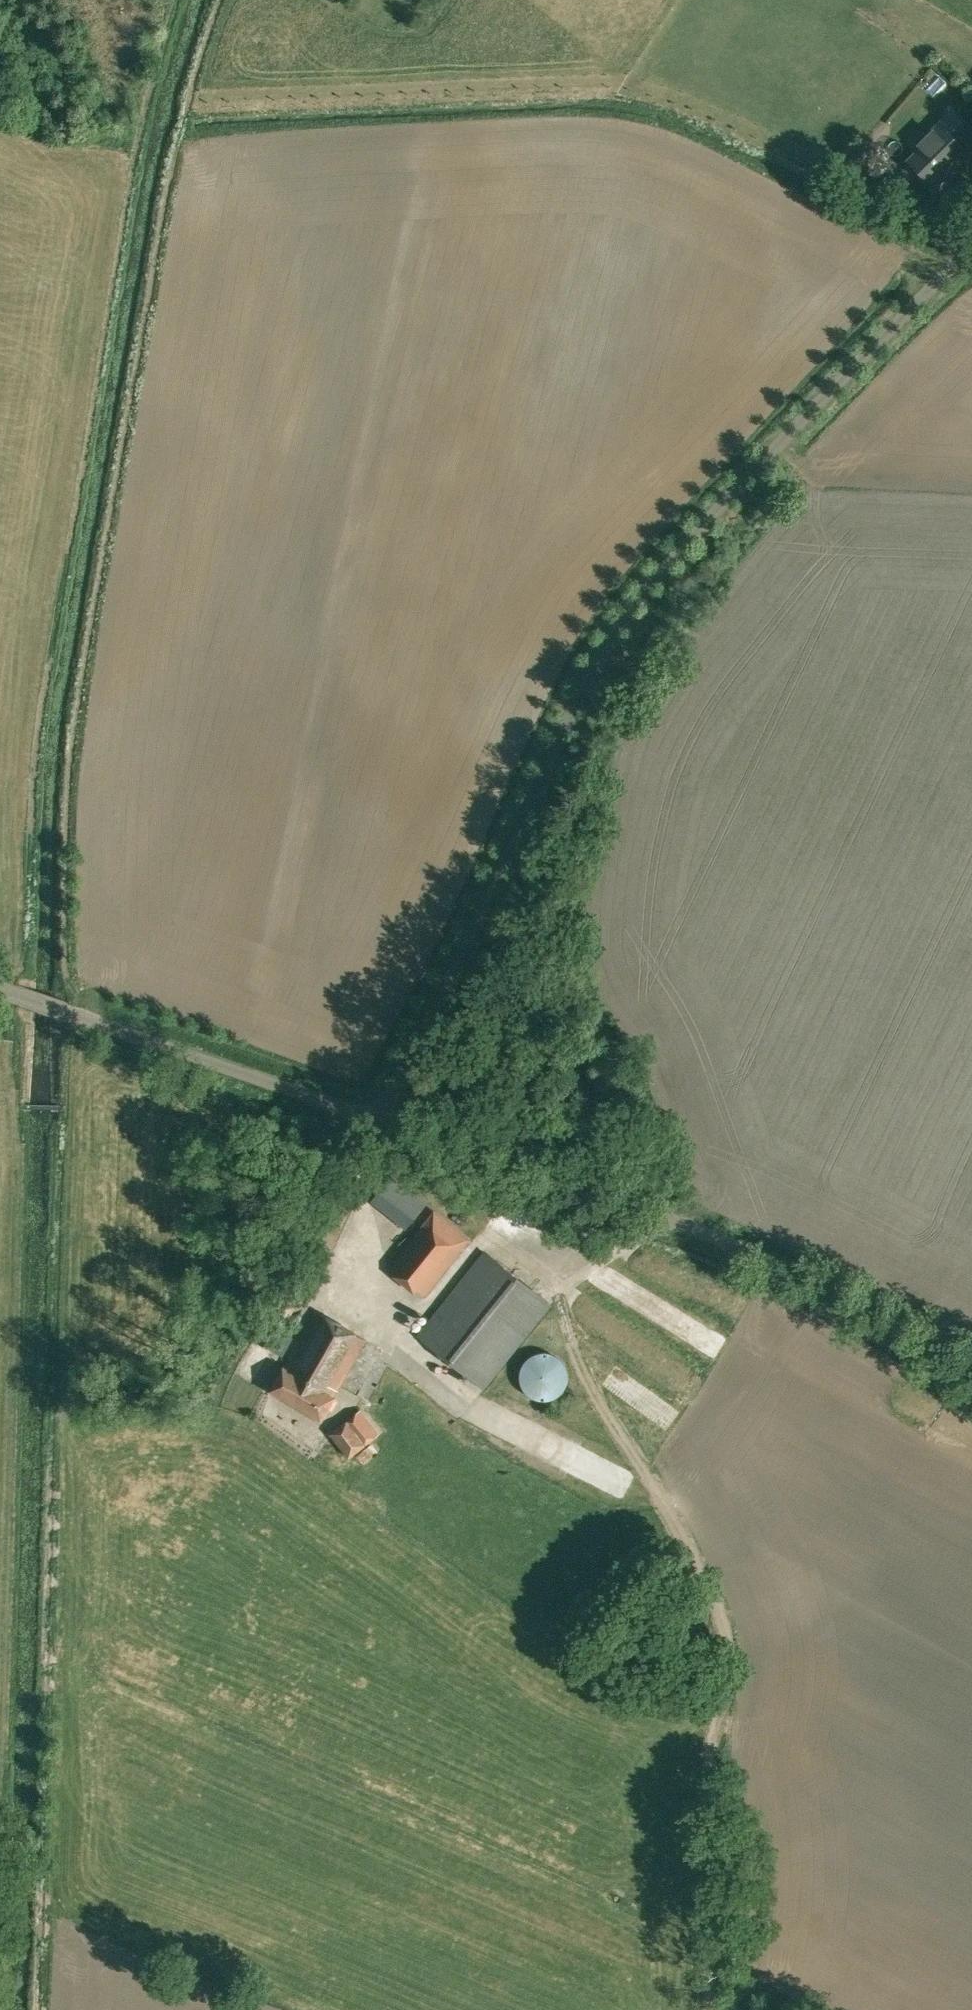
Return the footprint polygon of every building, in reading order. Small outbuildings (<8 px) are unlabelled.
[(922,148),(909,161),(934,186),(968,152),(959,143),(971,131),(952,112),(919,145),(922,148)] [(863,193),(876,167),(834,148),(822,174),(863,193)] [(898,206),(906,190),(881,179),(874,196),(898,206)] [(413,1227),(431,1205),(401,1181),(383,1203),(413,1227)] [(425,1295),(470,1239),(435,1211),(390,1267),(397,1272),(419,1290),(425,1295)] [(486,1252),(418,1336),(481,1391),(551,1304),(486,1252)] [(322,1419),(366,1339),(317,1312),(286,1369),(284,1368),(271,1391),(322,1419)] [(536,1401),(578,1393),(571,1353),(528,1361),(536,1401)] [(350,1459),(381,1433),(361,1409),(330,1434),(350,1459)]
